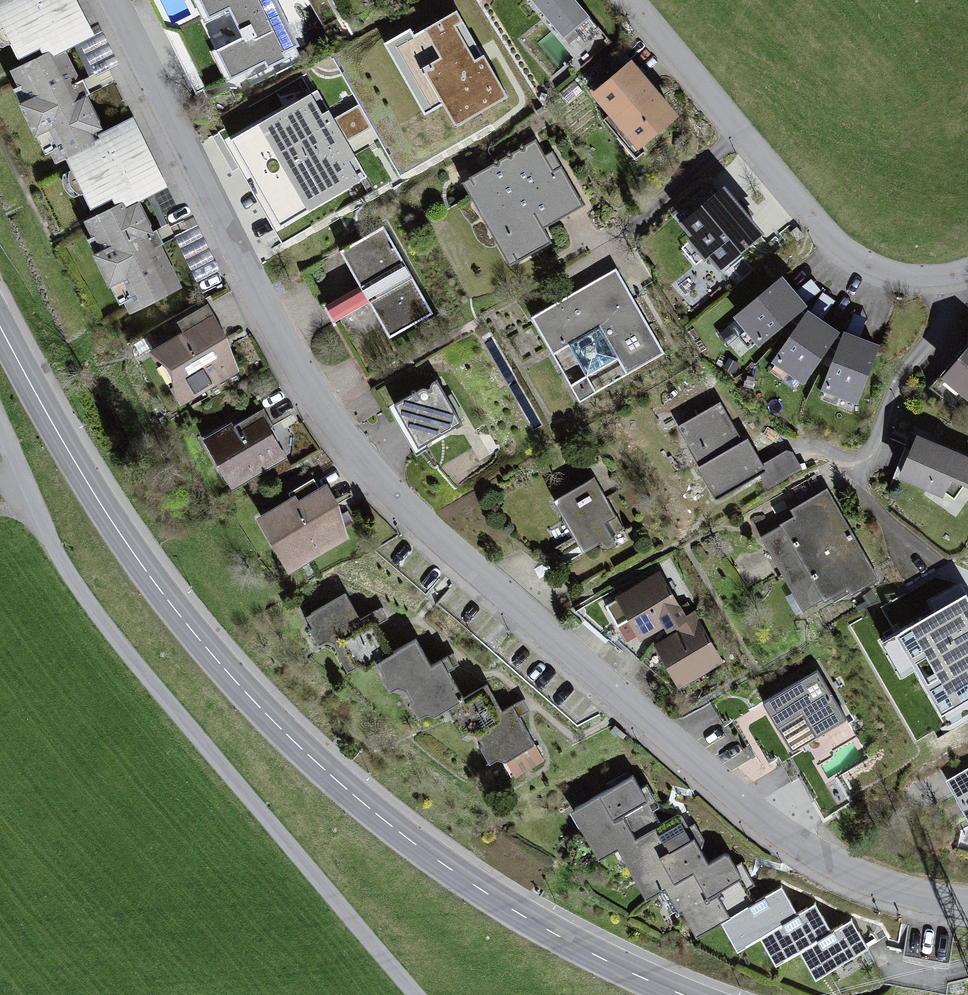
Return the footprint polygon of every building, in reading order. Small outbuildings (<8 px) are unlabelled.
[(0,0),(0,36),(9,56),(32,47),(34,53),(41,49),(46,59),(92,35),(74,0),(1,0),(0,0)] [(232,84),(290,57),(263,0),(192,0),(232,84)] [(568,47),(596,23),(576,0),(526,0),(568,47)] [(407,64),(392,72),(411,107),(420,102),(436,131),(498,98),(459,27),(438,38),(434,31),(399,50),(407,64)] [(34,53),(3,68),(49,161),(88,140),(85,133),(98,127),(80,94),(68,98),(46,59),(41,49),(34,53)] [(633,65),(591,99),(637,155),(679,121),(633,65)] [(324,100),(239,141),(285,237),(374,194),(357,158),(384,145),(371,118),(340,133),(324,100)] [(88,140),(59,156),(83,208),(106,196),(110,205),(118,201),(121,207),(133,202),(166,189),(130,116),(88,140)] [(546,140),(463,183),(509,272),(551,250),(542,232),(583,211),(546,140)] [(728,192),(682,231),(720,275),(765,236),(728,192)] [(110,205),(77,221),(124,312),(176,286),(133,202),(121,207),(118,201),(110,205)] [(385,231),(342,254),(361,290),(323,311),(334,331),(377,308),(392,335),(430,315),(385,231)] [(619,274),(533,322),(580,406),(666,358),(619,274)] [(784,285),(735,326),(758,353),(807,312),(784,285)] [(184,331),(149,350),(178,402),(242,366),(208,305),(178,321),(184,331)] [(841,338),(810,317),(776,367),(807,388),(841,338)] [(882,350),(847,338),(827,396),(863,408),(882,350)] [(943,383),(967,404),(967,353),(943,383)] [(441,385),(390,413),(415,457),(465,429),(441,385)] [(725,407),(672,436),(712,510),(764,481),(771,494),(807,475),(796,455),(767,470),(752,442),(746,446),(725,407)] [(227,425),(202,440),(229,486),(284,453),(262,416),(232,433),(227,425)] [(917,438),(897,484),(945,505),(953,486),(967,492),(967,460),(917,438)] [(602,483),(556,506),(584,560),(618,542),(610,527),(621,521),(602,483)] [(293,505),(256,525),(287,581),(351,545),(317,484),(290,499),(293,505)] [(793,516),(757,536),(778,572),(850,532),(825,487),(789,508),(793,516)] [(778,572),(799,613),(844,588),(847,594),(877,578),(850,532),(778,572)] [(659,571),(611,599),(633,642),(681,616),(659,571)] [(861,644),(875,670),(886,664),(923,732),(950,718),(942,705),(967,690),(967,601),(956,580),(919,600),(924,609),(861,644)] [(344,592),(302,616),(306,628),(312,643),(322,639),(329,643),(343,671),(352,666),(360,669),(389,652),(369,613),(358,617),(344,592)] [(721,663),(691,610),(681,616),(647,635),(673,690),(721,663)] [(389,652),(371,663),(379,673),(374,676),(383,690),(392,686),(398,687),(412,718),(421,713),(429,715),(437,709),(458,698),(437,663),(426,667),(411,639),(389,652)] [(820,675),(763,706),(791,757),(848,726),(820,675)] [(458,698),(444,708),(458,737),(464,732),(473,737),(479,749),(487,764),(495,758),(503,760),(510,778),(543,761),(518,716),(528,711),(523,701),(499,712),(486,685),(458,698)] [(945,782),(967,819),(967,769),(945,782)] [(631,776),(570,812),(593,861),(658,826),(651,811),(660,806),(648,783),(638,788),(631,776)] [(658,826),(615,850),(642,900),(708,865),(693,838),(686,840),(675,817),(658,826)] [(708,865),(662,890),(673,913),(679,909),(692,937),(756,901),(749,889),(756,883),(743,863),(734,867),(726,854),(708,865)] [(756,901),(719,923),(734,951),(759,937),(795,915),(781,887),(756,901)] [(795,915),(759,937),(773,965),(798,950),(829,932),(815,903),(795,915)] [(829,932),(798,950),(813,979),(866,949),(850,919),(829,932)]
